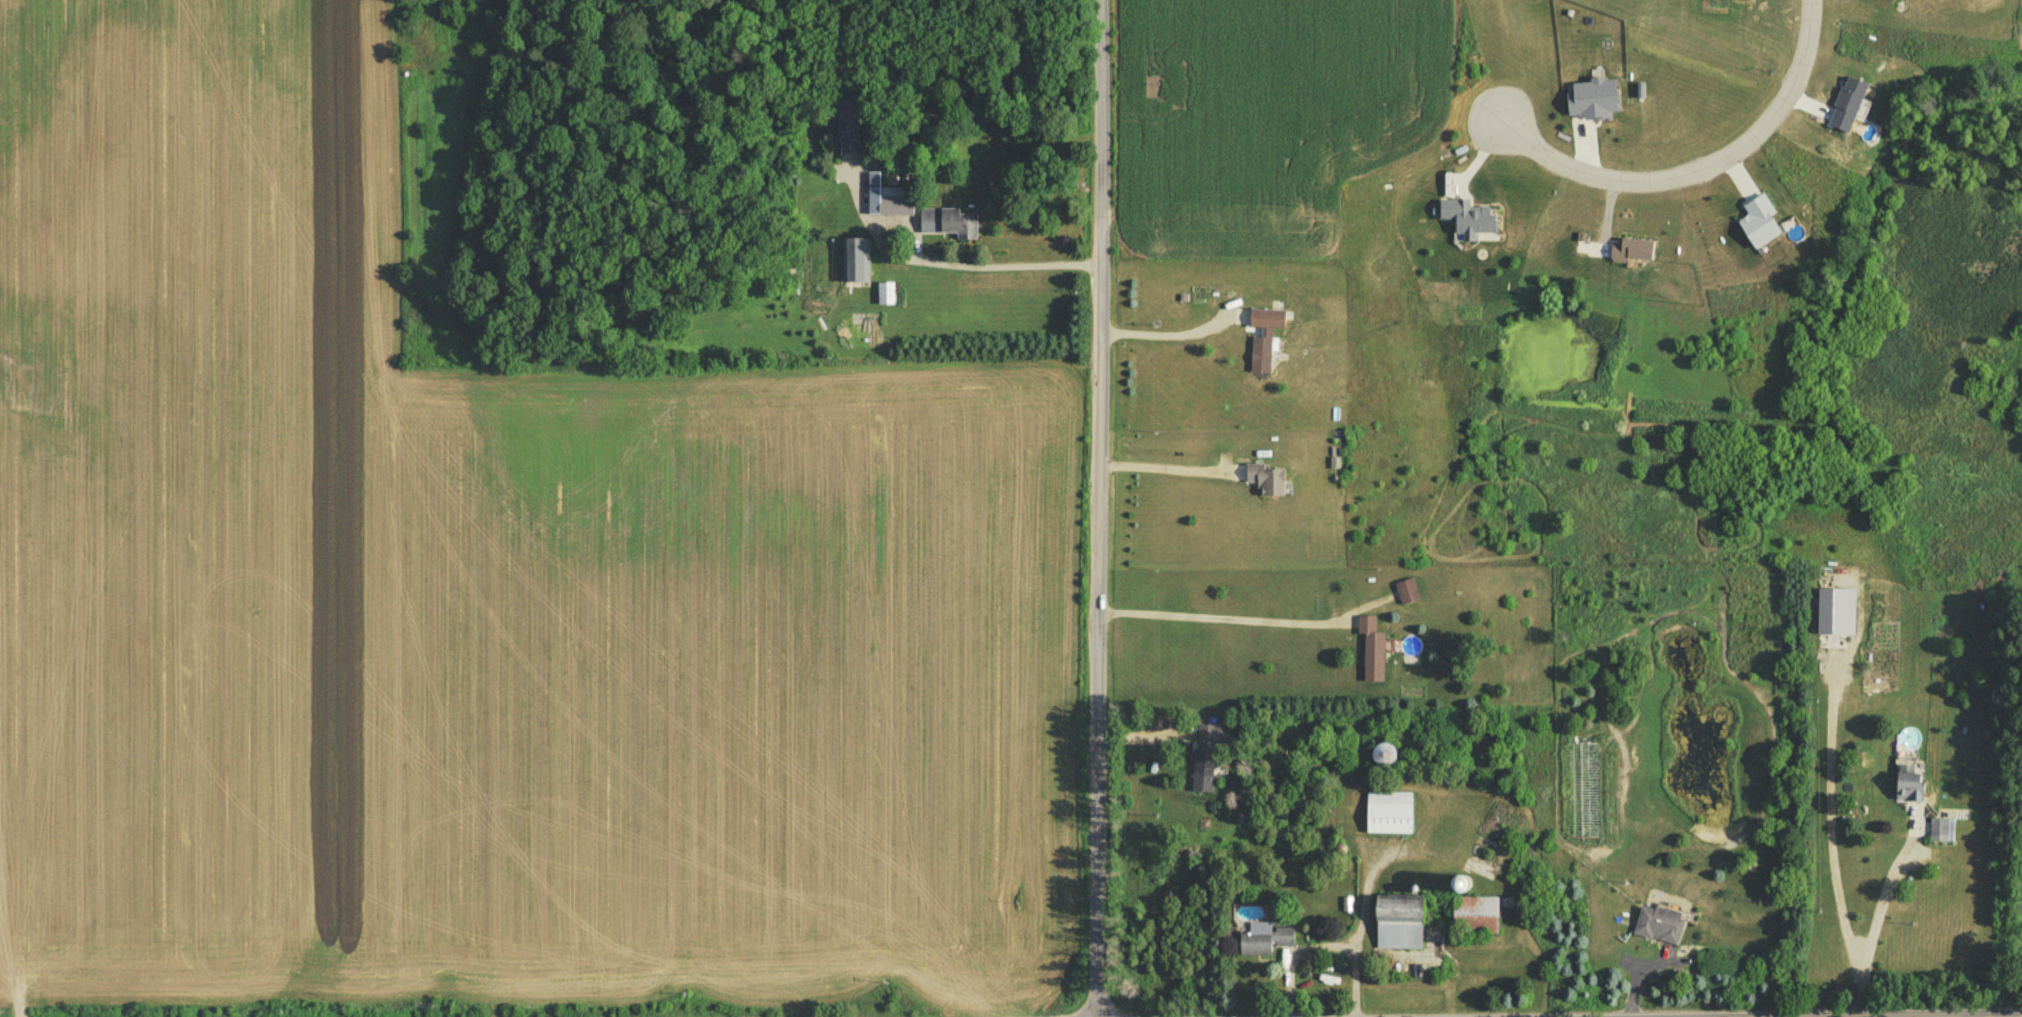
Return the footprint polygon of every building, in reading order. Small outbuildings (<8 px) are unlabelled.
[(870,218),(915,218),(915,192),(870,192),(870,218)] [(922,237),(978,237),(978,211),(922,211),(922,237)] [(861,286),(873,281),(860,250),(849,255),(857,274),(856,275),(861,286)] [(1253,376),(1274,376),(1275,332),(1288,332),(1289,314),(1253,313),(1253,331),(1263,332),(1263,340),(1254,339),(1253,376)] [(1263,500),(1287,501),(1288,473),(1267,473),(1268,468),(1248,467),(1248,490),(1263,491),(1263,500)] [(1366,638),(1366,685),(1387,685),(1387,636),(1378,636),(1378,620),(1360,620),(1360,638),(1366,638)] [(1195,795),(1217,796),(1218,747),(1231,747),(1232,729),(1197,728),(1195,795)] [(1900,806),(1927,806),(1927,777),(1917,777),(1917,769),(1900,769),(1900,806)] [(1369,837),(1414,837),(1414,795),(1369,795),(1369,837)] [(1932,845),(1955,845),(1955,822),(1932,822),(1932,845)] [(1428,901),(1381,900),(1380,952),(1427,953),(1428,901)] [(1456,900),(1456,937),(1501,937),(1501,900),(1456,900)] [(1636,939),(1680,948),(1686,916),(1643,908),(1636,939)] [(1296,949),(1296,932),(1243,933),(1243,960),(1274,959),(1274,949),(1296,949)]
